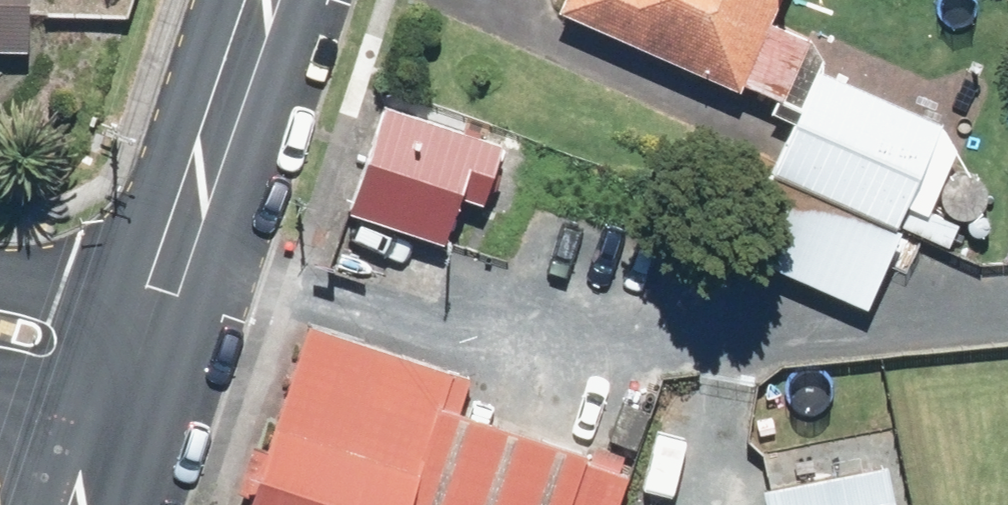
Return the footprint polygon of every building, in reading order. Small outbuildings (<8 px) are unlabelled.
[(32,52),(34,0),(0,0),(0,51),(32,52)] [(563,10),(744,91),(785,0),(567,0),(563,10)] [(946,124),(822,71),(743,254),(872,309),(907,229),(952,248),(962,225),(933,213),(961,151),(946,124)] [(541,191),(429,151),(403,225),(515,264),(541,191)] [(351,349),(296,504),(668,504),(672,494),(506,436),(516,407),(351,349)] [(891,457),(764,483),(768,504),(901,504),(891,457)]
